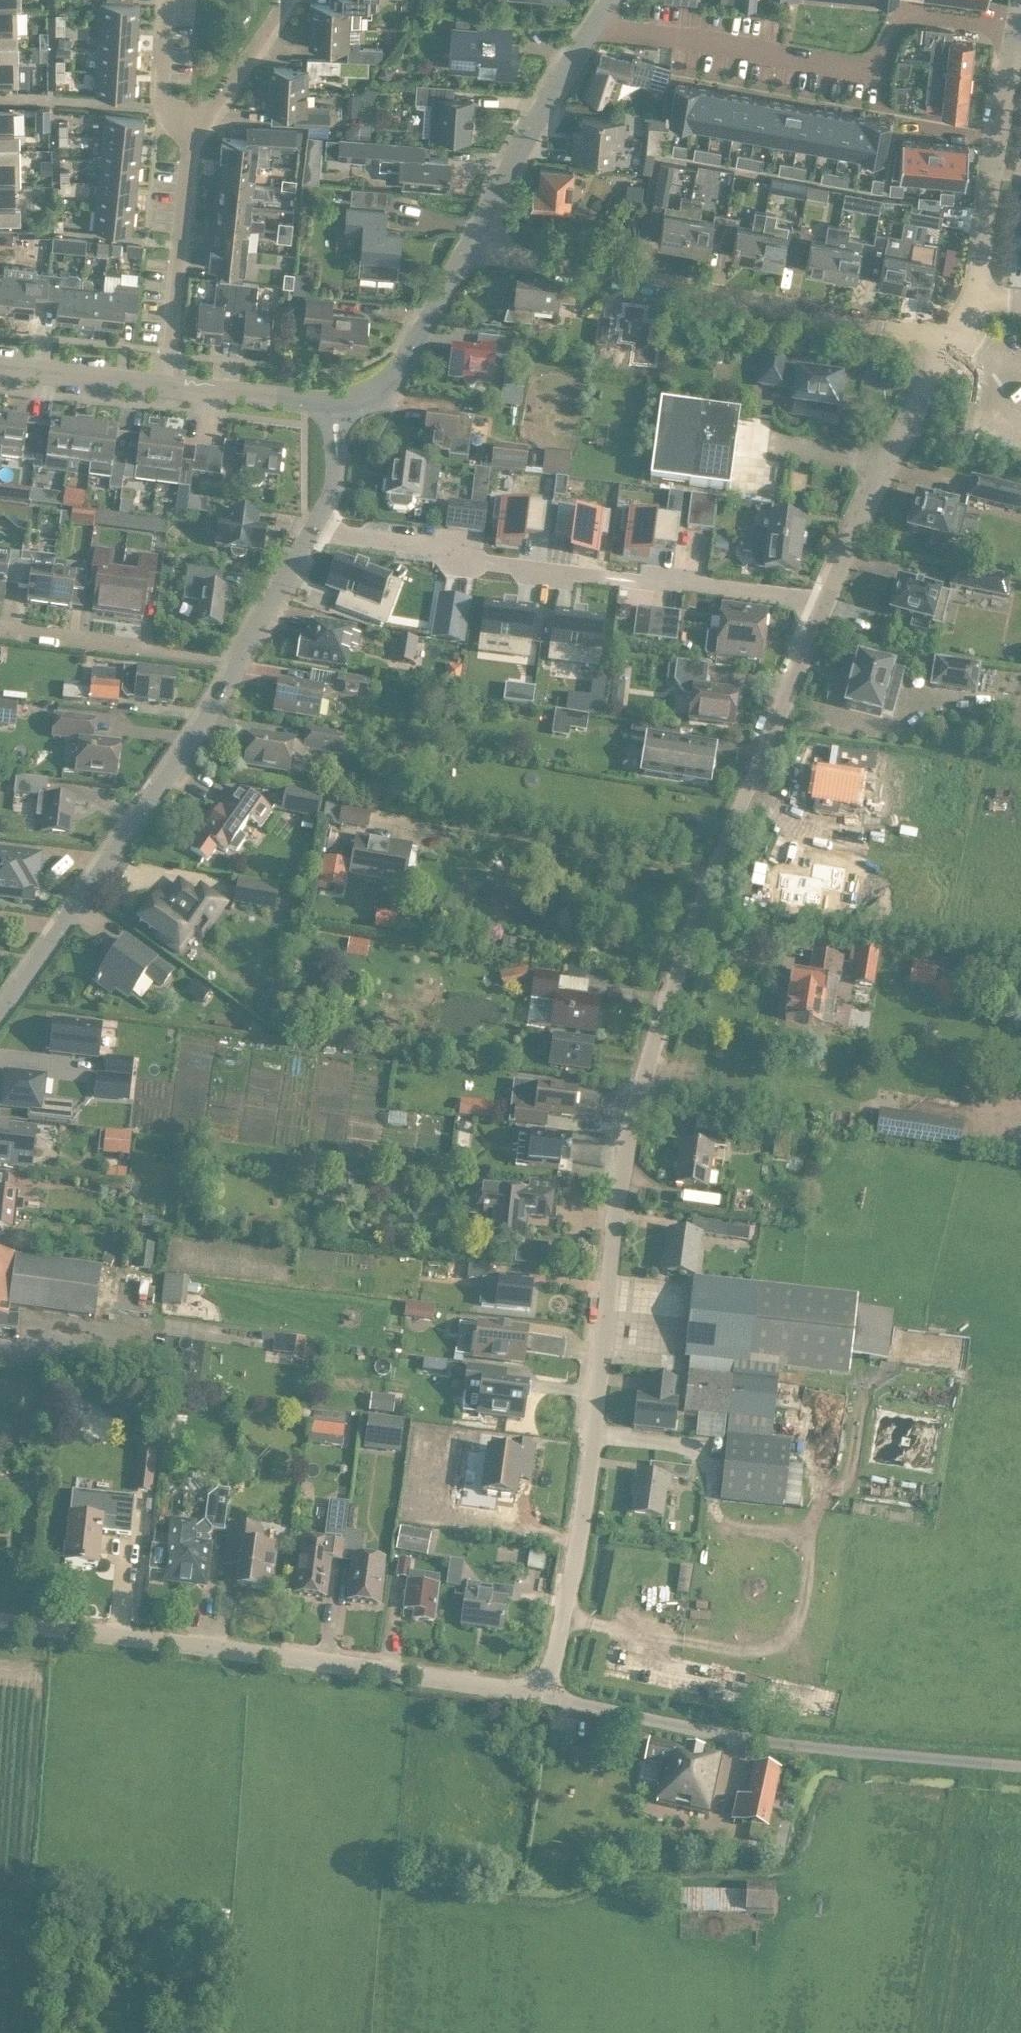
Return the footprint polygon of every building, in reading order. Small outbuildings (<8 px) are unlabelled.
[(19,0),(0,0),(0,8),(15,8),(20,8),(19,0)] [(138,2),(99,0),(98,24),(136,26),(138,2)] [(327,1),(309,0),(308,23),(348,24),(358,25),(359,11),(369,12),(370,4),(376,5),(376,0),(327,0),(327,1)] [(16,45),(15,8),(0,8),(0,45),(16,45)] [(54,10),(54,21),(64,20),(64,10),(54,10)] [(509,37),(510,21),(474,19),(474,23),(469,23),(469,12),(454,11),(454,22),(449,21),(446,67),(474,69),(474,72),(515,76),(518,38),(509,37)] [(54,30),(64,30),(64,20),(54,21),(54,30)] [(346,47),(346,57),(380,59),(380,46),(358,45),(358,38),(348,38),(348,24),(308,23),(307,45),(346,47)] [(136,26),(98,24),(96,46),(135,49),(136,26)] [(928,60),(968,64),(970,40),(949,38),(950,30),(950,27),(925,24),(922,43),(931,44),(931,46),(929,46),(928,60)] [(915,25),(914,38),(922,38),(924,26),(915,25)] [(70,36),(57,35),(56,43),(69,44),(70,36)] [(46,56),(46,44),(38,44),(32,44),(32,56),(46,56)] [(55,44),(54,53),(68,54),(69,45),(55,44)] [(17,83),(27,82),(27,60),(16,60),(16,45),(0,45),(0,83),(17,83)] [(96,46),(95,69),(133,71),(135,49),(96,46)] [(595,67),(586,95),(603,101),(604,97),(612,99),(620,76),(625,77),(626,76),(645,82),(652,59),(631,52),(629,60),(600,50),(594,67),(595,67)] [(266,64),(265,86),(305,88),(306,75),(316,75),(317,69),(337,70),(338,57),(306,55),(305,66),(266,64)] [(54,56),(55,66),(64,66),(64,56),(54,56)] [(895,57),(893,72),(906,73),(908,58),(895,57)] [(382,60),(376,71),(387,77),(393,66),(382,60)] [(928,60),(925,84),(966,88),(968,64),(928,60)] [(64,66),(55,66),(55,76),(64,76),(64,66)] [(132,95),(133,71),(95,69),(94,92),(132,95)] [(369,78),(360,91),(369,98),(378,84),(369,78)] [(673,80),(667,117),(689,121),(695,84),(673,80)] [(431,100),(428,134),(468,137),(471,97),(451,96),(452,83),(415,81),(414,99),(431,100)] [(904,98),(904,82),(891,82),(891,97),(904,98)] [(695,84),(689,121),(710,125),(716,88),(695,84)] [(963,113),(966,88),(925,84),(924,99),(925,99),(925,107),(941,109),(941,111),(963,113)] [(290,121),(303,121),(327,122),(327,109),(315,109),(315,102),(304,102),(305,88),(265,86),(264,109),(269,109),(268,120),(290,121)] [(716,88),(710,125),(730,128),(729,133),(730,133),(738,92),(716,88)] [(738,92),(730,133),(752,137),(759,96),(738,92)] [(759,96),(752,137),(753,133),(774,136),(780,100),(759,96)] [(780,100),(774,136),(795,140),(802,104),(780,100)] [(802,104),(795,140),(816,144),(823,107),(802,104)] [(48,106),(38,106),(38,117),(48,117),(48,106)] [(823,107),(816,144),(837,148),(844,111),(823,107)] [(18,146),(17,131),(11,131),(11,108),(0,109),(0,146),(18,146)] [(358,123),(357,130),(369,131),(369,111),(359,111),(358,123)] [(844,111),(837,148),(858,151),(857,156),(858,156),(865,115),(844,111)] [(104,112),(101,135),(139,139),(142,116),(104,112)] [(572,129),(571,133),(621,138),(623,117),(580,113),(579,129),(572,129)] [(865,115),(858,156),(880,160),(887,119),(865,115)] [(67,120),(57,120),(57,130),(67,130),(67,120)] [(346,122),(345,133),(357,133),(357,130),(358,123),(346,122)] [(244,137),(221,135),(218,157),(254,161),(266,162),(268,140),(292,141),(293,127),(263,125),(245,124),(244,137)] [(647,125),(646,136),(661,138),(663,126),(647,125)] [(293,127),(292,141),(299,141),(301,127),(293,127)] [(67,140),(67,130),(57,130),(58,140),(67,140)] [(620,143),(621,138),(571,133),(569,155),(611,159),(613,142),(620,143)] [(99,158),(137,162),(139,139),(101,135),(99,158)] [(338,136),(336,155),(378,158),(377,164),(384,165),(383,178),(400,180),(445,184),(447,156),(427,155),(428,143),(405,141),(338,136)] [(646,136),(645,148),(653,149),(654,149),(660,150),(661,138),(646,136)] [(893,152),(889,173),(918,176),(922,139),(900,137),(898,153),(893,152)] [(922,139),(918,176),(940,178),(943,141),(922,139)] [(672,140),(670,151),(683,154),(685,143),(672,140)] [(943,141),(940,178),(962,180),(966,143),(943,141)] [(693,144),(691,155),(704,158),(706,146),(693,144)] [(18,146),(0,146),(0,184),(18,183),(18,146)] [(706,146),(704,158),(717,160),(719,149),(706,146)] [(736,151),(734,162),(747,164),(749,153),(736,151)] [(749,153),(747,164),(760,167),(762,156),(749,153)] [(39,171),(51,171),(51,157),(38,157),(39,171)] [(252,182),(254,161),(218,157),(216,178),(252,182)] [(99,158),(96,181),(135,185),(137,162),(99,158)] [(649,170),(651,160),(643,158),(641,169),(649,170)] [(778,159),(776,170),(789,172),(791,161),(778,159)] [(791,161),(789,172),(802,175),(804,164),(791,161)] [(304,164),(303,176),(318,178),(319,165),(304,164)] [(537,186),(531,186),(529,205),(567,209),(571,169),(539,166),(537,186)] [(59,177),(69,176),(68,167),(58,167),(59,177)] [(821,167),(819,178),(832,180),(834,169),(821,167)] [(834,169),(832,180),(845,183),(847,172),(834,169)] [(280,174),(279,185),(294,187),(295,176),(280,174)] [(782,176),(770,174),(769,180),(768,186),(780,189),(782,176)] [(871,174),(869,188),(880,189),(882,176),(871,174)] [(69,186),(69,176),(59,177),(59,186),(69,186)] [(292,196),(293,194),(294,187),(279,185),(262,183),(252,182),(216,178),(214,200),(249,204),(251,192),(261,193),(261,192),(292,196)] [(888,180),(887,191),(901,192),(902,181),(888,180)] [(132,207),(135,185),(96,181),(94,203),(132,207)] [(623,198),(640,201),(642,183),(625,181),(623,198)] [(19,221),(18,205),(12,205),(12,184),(18,184),(18,183),(0,184),(0,221),(19,221)] [(938,195),(937,199),(951,200),(952,189),(939,188),(938,195)] [(854,204),(856,191),(844,189),(842,201),(854,204)] [(916,199),(916,203),(937,205),(937,199),(938,195),(917,193),(916,199)] [(657,233),(656,240),(681,244),(690,196),(679,194),(678,204),(651,199),(646,231),(657,233)] [(700,198),(690,196),(681,244),(706,249),(707,242),(719,244),(724,213),(712,211),(711,219),(697,216),(700,198)] [(214,200),(211,221),(247,225),(247,224),(262,226),(264,215),(248,214),(249,204),(214,200)] [(914,220),(911,235),(902,285),(927,289),(936,242),(921,239),(924,221),(938,224),(942,205),(937,205),(916,203),(910,202),(907,218),(914,220)] [(130,231),(132,207),(94,203),(92,227),(130,231)] [(346,204),(344,228),(361,230),(358,270),(394,273),(395,256),(396,256),(398,229),(381,228),(383,208),(346,204)] [(737,215),(724,213),(719,244),(731,247),(729,254),(755,258),(764,208),(752,206),(749,226),(735,224),(737,215)] [(755,258),(780,263),(781,256),(793,258),(798,227),(786,224),(785,232),(772,230),(775,210),(764,208),(755,258)] [(41,223),(46,226),(52,223),(51,217),(46,214),(41,217),(41,223)] [(61,226),(61,216),(52,217),(52,227),(61,226)] [(275,236),(289,238),(292,219),(277,217),(275,236)] [(803,267),(828,271),(837,221),(825,219),(822,239),(809,237),(811,229),(798,227),(793,258),(804,260),(803,267)] [(211,221),(209,243),(245,247),(247,225),(211,221)] [(837,221),(828,271),(853,276),(855,269),(866,271),(872,240),(874,228),(873,228),(871,237),(847,233),(848,223),(837,221)] [(12,225),(0,226),(0,238),(11,239),(12,225)] [(874,228),(872,240),(866,271),(878,274),(877,280),(902,285),(911,235),(874,228)] [(106,252),(106,248),(107,238),(96,237),(95,251),(106,252)] [(120,240),(107,238),(106,248),(119,250),(120,240)] [(126,242),(125,250),(140,251),(140,244),(128,242),(126,242)] [(243,269),(245,247),(209,243),(207,265),(220,266),(219,277),(235,279),(241,280),(242,269),(243,269)] [(0,272),(0,307),(8,308),(12,273),(13,264),(2,263),(1,272),(0,272)] [(13,264),(12,273),(8,308),(30,311),(32,299),(44,300),(47,270),(34,268),(35,266),(13,264)] [(281,282),(292,283),(293,269),(283,268),(281,282)] [(76,319),(80,284),(81,275),(77,275),(74,271),(65,270),(64,272),(47,270),(44,300),(56,301),(54,317),(76,319)] [(81,275),(80,284),(76,319),(98,322),(101,287),(90,286),(91,279),(88,276),(81,275)] [(229,336),(235,279),(219,277),(215,277),(212,300),(198,299),(197,316),(195,316),(194,322),(196,322),(195,335),(217,337),(217,335),(229,336)] [(113,288),(101,287),(98,322),(120,324),(121,313),(133,315),(137,280),(118,278),(113,282),(113,288)] [(241,280),(235,279),(229,336),(241,337),(241,340),(263,342),(265,329),(267,329),(267,324),(265,324),(267,306),(254,305),(256,281),(241,280)] [(291,285),(283,284),(282,292),(290,293),(291,285)] [(508,308),(507,324),(530,327),(531,317),(556,319),(558,307),(573,308),(575,294),(558,292),(558,295),(516,291),(514,309),(508,308)] [(320,319),(318,343),(361,347),(365,314),(329,310),(330,296),(305,293),(302,318),(320,319)] [(648,306),(622,302),(622,304),(623,304),(621,314),(617,314),(615,330),(619,330),(618,340),(617,340),(617,342),(631,344),(629,364),(655,367),(659,342),(650,341),(653,320),(645,319),(646,308),(647,308),(648,306)] [(281,312),(271,311),(270,327),(279,328),(281,312)] [(447,377),(463,379),(463,380),(463,381),(464,383),(464,384),(465,385),(467,386),(468,386),(469,387),(471,387),(472,386),(474,386),(475,385),(476,384),(477,383),(477,382),(478,380),(491,382),(493,357),(506,358),(508,340),(477,336),(476,350),(447,347),(447,350),(443,349),(441,364),(445,364),(445,369),(448,369),(447,377)] [(716,350),(711,353),(711,358),(714,362),(719,363),(723,360),(724,355),(721,351),(716,350)] [(759,382),(781,385),(781,386),(795,387),(791,414),(834,420),(839,378),(796,373),(798,357),(763,353),(759,382)] [(521,376),(520,376),(502,374),(499,402),(518,404),(520,384),(521,376)] [(650,480),(727,490),(738,414),(660,404),(650,480)] [(470,439),(473,418),(426,412),(424,435),(423,449),(441,451),(448,451),(447,455),(468,458),(470,439)] [(27,417),(5,414),(0,450),(0,457),(21,460),(21,461),(33,462),(35,444),(36,437),(24,436),(27,417)] [(66,473),(73,422),(50,419),(47,445),(35,444),(33,462),(32,469),(54,472),(66,473)] [(73,422),(66,473),(76,475),(78,463),(89,464),(94,425),(92,424),(92,422),(91,420),(83,419),(81,421),(81,423),(73,422)] [(108,487),(120,489),(121,481),(122,479),(124,456),(113,454),(116,428),(94,425),(89,464),(87,476),(109,479),(108,487)] [(125,454),(124,456),(122,479),(133,481),(155,484),(157,472),(162,432),(140,429),(136,455),(125,454)] [(162,432),(157,472),(155,484),(177,486),(172,522),(184,523),(189,488),(192,463),(181,462),(184,435),(162,432)] [(242,457),(240,472),(239,481),(243,486),(259,488),(263,485),(265,475),(277,477),(281,447),(245,442),(244,443),(236,442),(234,456),(242,457)] [(219,476),(222,450),(195,446),(191,472),(219,476)] [(527,450),(492,446),(489,467),(524,472),(525,468),(526,455),(527,450)] [(526,455),(525,468),(531,469),(534,467),(535,456),(526,455)] [(387,492),(386,496),(389,497),(388,502),(392,506),(405,508),(409,505),(410,499),(420,500),(435,502),(436,490),(439,470),(423,468),(423,469),(394,465),(390,465),(388,478),(388,483),(387,492)] [(555,477),(552,497),(564,499),(567,479),(555,477)] [(1020,511),(1020,490),(971,478),(966,498),(1020,511)] [(12,487),(10,500),(27,502),(27,501),(29,490),(29,489),(12,487)] [(29,490),(27,501),(37,502),(39,490),(29,490)] [(63,493),(62,506),(82,509),(84,496),(63,493)] [(956,505),(915,495),(912,506),(909,505),(905,519),(909,519),(906,530),(947,540),(947,538),(957,540),(965,507),(964,507),(963,509),(955,507),(956,505)] [(686,528),(698,529),(702,497),(690,496),(686,528)] [(715,499),(702,497),(698,529),(711,531),(715,499)] [(545,505),(494,498),(491,522),(497,523),(494,544),(495,545),(495,543),(520,546),(522,532),(541,535),(545,505)] [(130,515),(131,503),(119,501),(117,513),(130,515)] [(484,507),(449,502),(445,529),(481,534),(484,507)] [(609,513),(557,506),(553,536),(573,539),(571,553),(596,556),(596,558),(597,558),(600,536),(606,537),(609,513)] [(72,508),(71,517),(93,520),(95,511),(72,508)] [(679,516),(621,509),(618,532),(625,533),(622,555),(623,555),(623,553),(648,556),(650,542),(675,546),(679,516)] [(128,516),(95,511),(93,523),(127,528),(128,516)] [(217,522),(214,546),(223,547),(223,549),(231,550),(231,551),(232,553),(233,555),(235,556),(238,557),(240,557),(242,556),(244,555),(246,553),(246,552),(252,553),(252,552),(262,553),(265,529),(256,528),(258,515),(228,511),(227,524),(217,522)] [(752,529),(750,541),(800,547),(803,521),(770,517),(768,531),(752,529)] [(153,519),(151,531),(165,533),(166,521),(153,519)] [(800,547),(750,541),(743,540),(742,553),(751,554),(751,559),(759,569),(796,574),(800,547)] [(96,584),(92,611),(115,615),(121,575),(105,573),(108,550),(94,548),(89,584),(96,584)] [(2,604),(5,584),(16,586),(21,554),(0,551),(0,603),(2,604)] [(54,559),(21,554),(16,586),(28,588),(25,603),(48,606),(53,562),(54,559)] [(121,575),(115,615),(141,618),(145,591),(151,592),(156,557),(139,555),(136,577),(121,575)] [(341,599),(338,598),(334,607),(379,624),(386,606),(377,603),(387,577),(366,569),(367,567),(354,562),(354,564),(338,559),(328,587),(343,593),(341,599)] [(87,566),(75,565),(53,562),(48,606),(70,609),(72,590),(84,591),(87,566)] [(977,591),(981,572),(953,566),(949,586),(977,591)] [(182,600),(199,602),(196,623),(220,626),(223,603),(231,604),(233,589),(221,587),(222,574),(211,572),(186,569),(182,600)] [(925,631),(927,623),(940,627),(949,594),(897,580),(888,612),(912,619),(910,627),(925,631)] [(438,597),(436,610),(448,612),(444,638),(461,641),(468,602),(438,597)] [(722,601),(721,608),(732,609),(733,602),(722,601)] [(534,609),(515,606),(515,604),(502,603),(501,605),(482,602),(482,604),(485,604),(480,641),(509,645),(507,654),(525,656),(531,610),(534,611),(534,609)] [(629,606),(617,605),(615,618),(628,619),(629,606)] [(720,608),(718,632),(763,637),(765,613),(732,609),(721,608),(720,608)] [(664,611),(649,609),(646,637),(660,639),(664,611)] [(551,645),(549,659),(596,665),(597,651),(602,617),(586,615),(586,613),(572,612),(572,613),(556,611),(551,645)] [(678,613),(664,611),(660,639),(675,641),(678,613)] [(299,639),(296,660),(345,668),(347,654),(350,655),(351,648),(356,649),(358,636),(353,635),(354,628),(311,620),(309,632),(306,632),(305,640),(299,639)] [(705,655),(760,661),(763,637),(718,632),(708,631),(705,655)] [(413,661),(416,640),(396,636),(393,658),(413,661)] [(844,705),(879,715),(893,665),(857,656),(844,705)] [(974,692),(978,665),(934,659),(930,685),(974,692)] [(688,719),(733,725),(737,692),(703,688),(706,664),(675,660),(672,680),(683,694),(691,695),(688,719)] [(127,698),(133,699),(171,703),(174,671),(124,666),(122,692),(127,698)] [(334,689),(278,680),(273,711),(315,718),(319,698),(333,700),(333,695),(364,700),(367,682),(336,677),(334,689)] [(88,701),(117,703),(118,686),(89,684),(88,701)] [(502,701),(532,704),(534,687),(504,684),(502,701)] [(621,699),(618,696),(610,695),(609,706),(620,707),(621,699)] [(0,702),(0,727),(14,728),(17,704),(0,702)] [(75,773),(115,777),(119,743),(92,740),(94,719),(54,715),(52,737),(79,740),(75,773)] [(631,722),(629,738),(647,741),(642,773),(706,783),(707,775),(710,772),(711,767),(711,763),(709,759),(711,751),(675,746),(678,730),(631,722)] [(304,743),(249,734),(244,765),(286,772),(289,755),(302,757),(303,749),(341,756),(344,736),(306,730),(304,743)] [(411,744),(413,731),(406,730),(399,735),(398,742),(411,744)] [(869,771),(829,766),(826,785),(808,783),(806,796),(805,796),(804,801),(806,801),(804,814),(809,815),(807,827),(830,830),(831,818),(849,821),(855,784),(867,786),(869,771)] [(42,817),(40,831),(70,834),(72,818),(69,818),(69,813),(72,813),(74,799),(45,795),(47,779),(15,776),(13,794),(33,796),(33,795),(38,796),(36,816),(42,817)] [(210,829),(205,835),(201,833),(190,849),(206,860),(216,845),(225,851),(227,848),(235,851),(244,839),(238,833),(248,819),(259,827),(270,812),(235,788),(225,802),(227,804),(222,811),(218,808),(216,812),(212,809),(204,820),(208,823),(206,826),(210,829)] [(285,789),(281,809),(317,816),(321,796),(285,789)] [(340,805),(336,823),(339,823),(366,828),(369,810),(342,805),(340,805)] [(356,835),(349,874),(403,884),(410,846),(356,835)] [(35,889),(39,855),(0,851),(0,895),(13,896),(12,899),(27,900),(28,898),(31,898),(32,888),(35,889)] [(323,858),(317,891),(324,892),(325,887),(342,890),(347,862),(323,858)] [(777,874),(775,891),(779,891),(777,905),(817,911),(820,891),(840,894),(843,869),(810,864),(808,878),(777,874)] [(175,873),(165,886),(170,889),(167,894),(155,886),(139,908),(157,921),(153,927),(175,944),(191,921),(189,919),(197,909),(206,915),(221,895),(196,878),(192,885),(175,873)] [(234,902),(273,909),(277,889),(237,882),(234,902)] [(392,914),(374,911),(372,928),(390,931),(392,914)] [(349,936),(346,951),(366,954),(368,939),(349,936)] [(515,939),(502,937),(500,948),(513,950),(515,939)] [(113,988),(127,998),(144,974),(160,985),(170,973),(124,940),(94,982),(109,993),(113,988)] [(854,981),(872,984),(877,950),(859,947),(854,981)] [(837,981),(838,981),(842,957),(812,952),(808,975),(808,976),(837,980),(837,981)] [(908,984),(921,986),(925,961),(911,959),(908,984)] [(500,982),(526,977),(524,964),(498,969),(500,982)] [(789,988),(784,1019),(830,1027),(837,981),(837,980),(808,976),(808,975),(790,972),(787,987),(789,988)] [(549,1027),(593,1033),(598,999),(585,997),(587,981),(557,977),(534,973),(530,997),(553,1000),(549,1027)] [(952,973),(931,988),(945,1007),(966,991),(952,973)] [(194,977),(184,990),(201,1003),(211,990),(194,977)] [(50,1028),(46,1028),(44,1043),(48,1044),(47,1047),(95,1054),(99,1021),(52,1015),(50,1028)] [(553,1035),(549,1062),(589,1068),(592,1041),(553,1035)] [(132,1061),(104,1058),(103,1072),(131,1075),(132,1061)] [(71,1099),(39,1095),(42,1073),(6,1069),(5,1081),(1,1080),(0,1086),(0,1102),(26,1105),(25,1114),(69,1118),(71,1099)] [(95,1074),(93,1086),(103,1087),(102,1098),(128,1101),(130,1078),(95,1074)] [(520,1083),(515,1123),(544,1127),(546,1115),(572,1118),(575,1089),(537,1085),(520,1083)] [(459,1100),(457,1116),(478,1119),(480,1103),(459,1100)] [(938,1139),(953,1141),(956,1122),(879,1110),(876,1129),(938,1139)] [(861,1121),(860,1131),(867,1132),(868,1122),(861,1121)] [(30,1167),(34,1128),(18,1127),(0,1124),(0,1163),(14,1165),(30,1167)] [(524,1134),(522,1149),(532,1150),(530,1167),(557,1171),(558,1161),(566,1162),(569,1140),(543,1136),(544,1131),(525,1129),(524,1134)] [(674,1184),(706,1188),(712,1147),(723,1148),(725,1135),(694,1131),(692,1144),(680,1142),(674,1184)] [(115,1141),(114,1160),(124,1160),(125,1141),(115,1141)] [(466,1163),(462,1158),(454,1157),(453,1169),(466,1170),(466,1163)] [(127,1170),(117,1169),(117,1170),(106,1169),(105,1179),(126,1181),(127,1170)] [(15,1211),(21,1212),(22,1208),(22,1200),(17,1200),(17,1191),(4,1190),(6,1174),(0,1173),(0,1209),(15,1211)] [(522,1244),(524,1230),(521,1226),(522,1215),(547,1218),(550,1192),(529,1190),(529,1192),(492,1189),(492,1190),(473,1187),(470,1214),(472,1214),(472,1212),(478,1213),(473,1257),(493,1259),(495,1241),(522,1244)] [(13,1230),(15,1211),(0,1209),(0,1229),(13,1230)] [(266,1217),(261,1219),(252,1223),(257,1235),(272,1229),(266,1217)] [(699,1235),(723,1238),(724,1226),(691,1221),(690,1233),(668,1230),(665,1257),(668,1258),(666,1272),(694,1276),(699,1235)] [(431,1243),(416,1241),(415,1250),(429,1252),(431,1243)] [(136,1244),(133,1269),(151,1271),(154,1246),(136,1244)] [(14,1257),(14,1255),(0,1253),(0,1328),(15,1330),(17,1316),(6,1314),(7,1306),(14,1257)] [(100,1261),(110,1267),(114,1259),(104,1254),(100,1261)] [(14,1257),(7,1306),(94,1318),(101,1269),(14,1257)] [(454,1262),(452,1276),(465,1278),(466,1263),(454,1262)] [(468,1265),(467,1278),(482,1280),(490,1281),(492,1268),(468,1265)] [(482,1280),(479,1303),(495,1305),(495,1307),(527,1311),(530,1285),(518,1283),(518,1279),(506,1277),(505,1282),(498,1281),(498,1282),(490,1281),(482,1280)] [(689,1310),(684,1357),(688,1357),(748,1365),(748,1364),(752,1333),(753,1320),(757,1287),(692,1280),(689,1310)] [(752,1333),(748,1364),(778,1367),(847,1374),(849,1357),(854,1310),(856,1298),(757,1287),(753,1320),(752,1333)] [(403,1316),(431,1319),(433,1306),(405,1303),(403,1316)] [(891,1314),(854,1310),(849,1357),(886,1361),(891,1314)] [(525,1332),(478,1325),(474,1357),(521,1363),(525,1332)] [(305,1338),(261,1333),(260,1339),(273,1341),(272,1348),(288,1350),(288,1354),(302,1356),(305,1338)] [(687,1372),(683,1411),(697,1413),(725,1416),(728,1416),(725,1436),(726,1436),(719,1501),(783,1508),(783,1506),(788,1467),(790,1441),(773,1439),(772,1440),(770,1440),(772,1421),(776,1382),(778,1367),(748,1364),(748,1365),(688,1357),(687,1372)] [(503,1373),(467,1368),(463,1392),(461,1412),(521,1421),(525,1390),(501,1387),(503,1373)] [(632,1427),(672,1432),(676,1401),(671,1401),(674,1380),(648,1377),(645,1398),(636,1397),(632,1427)] [(131,1393),(150,1396),(151,1387),(133,1384),(131,1393)] [(372,1392),(370,1409),(391,1412),(394,1395),(372,1392)] [(292,1418),(296,1424),(302,1425),(308,1421),(309,1414),(305,1409),(298,1408),(293,1412),(292,1418)] [(169,1409),(168,1421),(184,1423),(186,1411),(169,1409)] [(310,1431),(342,1435),(345,1416),(312,1412),(310,1431)] [(364,1442),(399,1446),(403,1419),(367,1414),(364,1442)] [(487,1450),(481,1492),(513,1497),(517,1470),(529,1472),(533,1447),(512,1444),(510,1454),(487,1450)] [(135,1465),(133,1489),(149,1490),(151,1467),(154,1446),(138,1445),(135,1465)] [(670,1479),(687,1481),(689,1468),(649,1463),(648,1475),(636,1473),(630,1514),(661,1518),(665,1490),(669,1491),(670,1479)] [(170,1527),(168,1538),(172,1543),(167,1547),(167,1548),(151,1546),(148,1568),(164,1570),(164,1572),(171,1582),(196,1585),(205,1579),(208,1552),(202,1544),(210,1538),(208,1535),(211,1532),(211,1529),(223,1531),(228,1491),(216,1490),(208,1496),(204,1521),(192,1530),(187,1523),(177,1521),(170,1527)] [(68,1517),(63,1564),(96,1568),(100,1532),(129,1535),(133,1497),(85,1492),(71,1491),(68,1517)] [(301,1539),(300,1549),(294,1594),(323,1598),(328,1559),(340,1561),(344,1530),(348,1504),(330,1502),(326,1528),(325,1542),(301,1539)] [(35,1504),(23,1503),(22,1510),(26,1517),(33,1517),(35,1504)] [(260,1529),(228,1525),(223,1559),(239,1561),(236,1586),(269,1591),(275,1547),(257,1545),(260,1529)] [(392,1550),(417,1553),(421,1532),(396,1528),(392,1550)] [(344,1530),(340,1561),(352,1562),(347,1601),(376,1605),(382,1560),(359,1557),(362,1533),(344,1530)] [(396,1576),(407,1578),(410,1561),(398,1559),(396,1576)] [(449,1560),(445,1586),(458,1587),(462,1562),(449,1560)] [(407,1582),(403,1609),(414,1610),(412,1619),(432,1621),(437,1586),(438,1578),(408,1574),(407,1582)] [(483,1629),(501,1631),(505,1600),(511,1601),(512,1589),(491,1586),(490,1592),(478,1591),(479,1584),(466,1582),(460,1625),(474,1627),(474,1624),(484,1625),(483,1629)] [(659,1788),(655,1803),(707,1815),(720,1756),(701,1752),(701,1751),(699,1751),(686,1749),(686,1748),(684,1747),(684,1748),(648,1740),(643,1761),(661,1765),(656,1787),(659,1788)] [(753,1763),(746,1796),(736,1794),(731,1820),(766,1827),(779,1769),(753,1763)] [(771,1914),(772,1892),(772,1886),(744,1885),(744,1891),(678,1890),(677,1912),(743,1914),(771,1914)] [(772,1892),(771,1914),(795,1914),(795,1893),(772,1892)]
